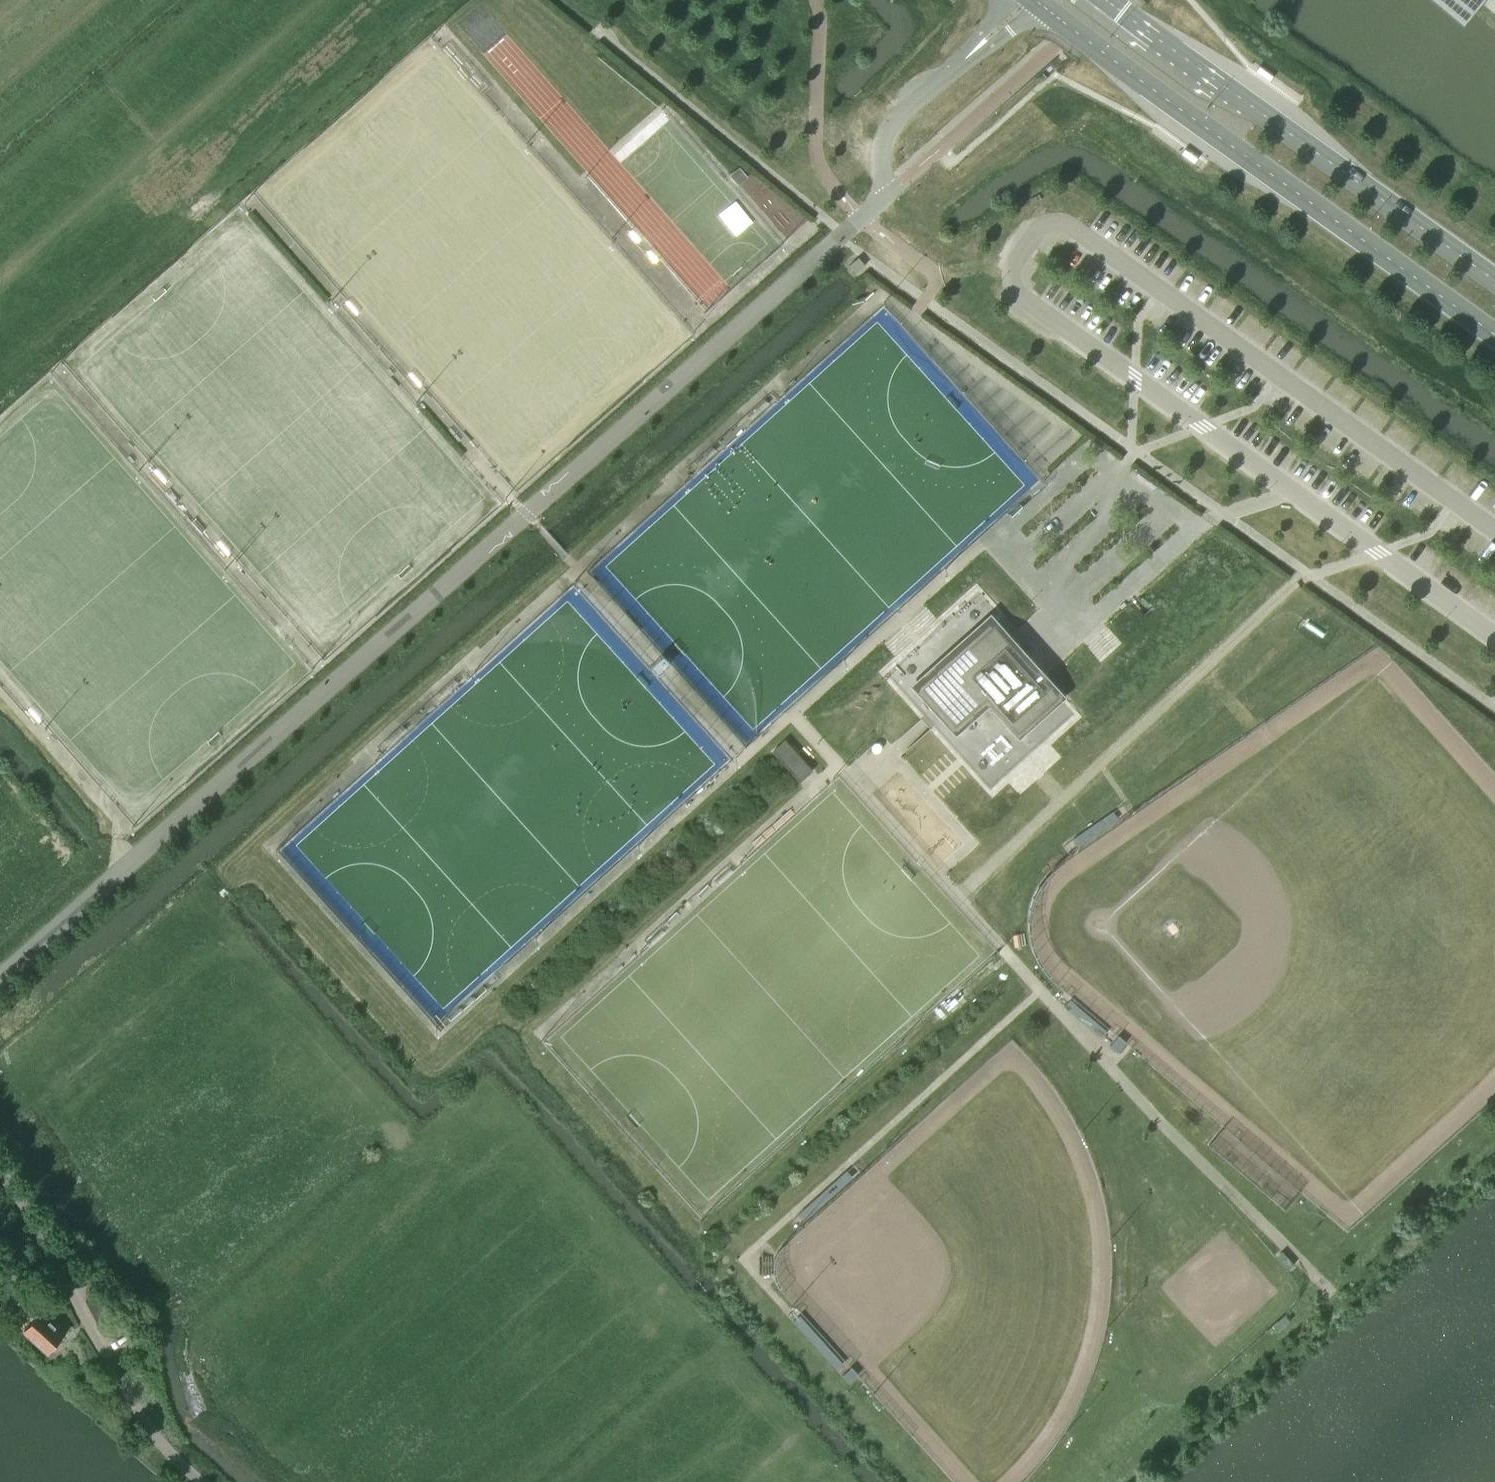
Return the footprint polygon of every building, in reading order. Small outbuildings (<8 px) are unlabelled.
[(1486,18),(1494,6),(1494,0),(1462,0),(1486,18)] [(859,257),(849,265),(856,272),(865,265),(859,257)] [(1028,658),(993,619),(920,685),(956,726),(985,701),(1007,726),(1009,724),(1019,735),(1063,696),(1055,688),(1057,686),(1047,675),(1030,656),(1028,658)] [(802,782),(815,770),(787,739),(774,751),(802,782)] [(1080,843),(1120,818),(1115,810),(1075,835),(1080,843)] [(808,1219),(854,1174),(848,1168),(802,1212),(808,1219)] [(0,1207),(0,1218),(4,1222),(11,1215),(1,1206),(0,1207)] [(116,1316),(103,1291),(86,1300),(99,1325),(116,1316)] [(35,1316),(25,1328),(23,1330),(49,1352),(66,1333),(51,1320),(53,1317),(27,1294),(20,1302),(35,1316)] [(849,1382),(857,1375),(858,1374),(852,1366),(842,1375),(849,1382)]
